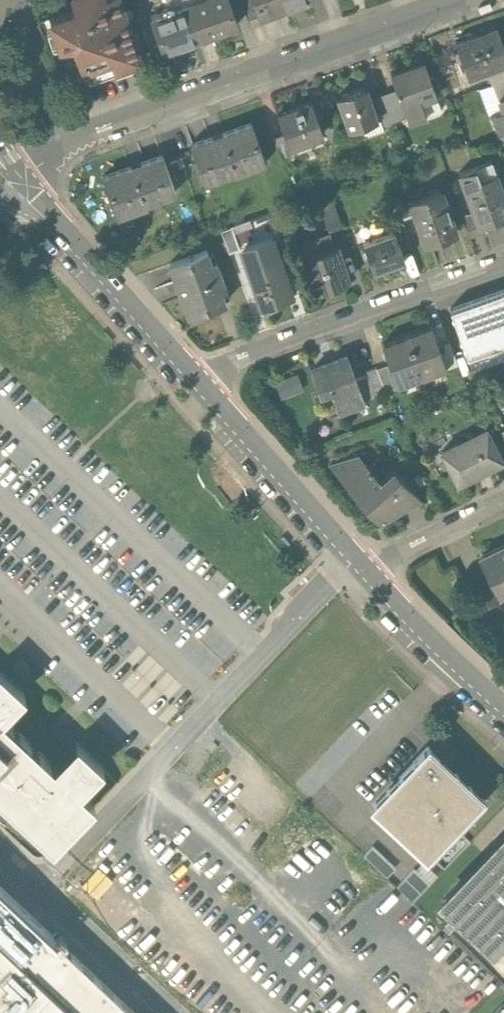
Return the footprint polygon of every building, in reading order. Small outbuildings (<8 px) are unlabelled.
[(76,8),(49,17),(59,44),(72,39),(87,80),(141,61),(120,0),(73,0),(76,8)] [(168,13),(189,6),(187,0),(164,0),(168,13)] [(189,6),(200,38),(237,25),(228,0),(204,0),(189,6)] [(248,19),(259,16),(254,0),(241,0),(248,19)] [(259,16),(260,17),(284,9),(281,0),(254,0),(259,16)] [(284,9),(309,0),(281,0),(284,9)] [(168,13),(152,19),(164,51),(200,38),(189,6),(168,13)] [(49,17),(38,21),(47,48),(59,44),(49,17)] [(456,44),(468,79),(487,72),(503,66),(503,46),(498,29),(456,44)] [(425,64),(391,76),(396,92),(403,109),(404,109),(408,118),(410,124),(426,119),(421,103),(437,97),(425,64)] [(487,72),(492,85),(493,85),(503,81),(503,66),(487,72)] [(493,85),(498,98),(503,96),(503,81),(493,85)] [(365,90),(338,99),(349,132),(381,121),(374,100),(369,101),(365,90)] [(396,92),(385,96),(395,123),(408,118),(404,109),(403,109),(396,92)] [(312,104),(278,116),(285,136),(290,149),(323,137),(312,104)] [(250,126),(193,146),(205,182),(235,171),(236,174),(263,164),(250,126)] [(285,136),(274,140),(282,163),(293,159),(289,149),(290,149),(285,136)] [(161,157),(104,178),(117,216),(147,206),(146,203),(174,193),(161,157)] [(492,163),(460,174),(474,214),(479,226),(484,224),(487,232),(503,226),(503,197),(492,163)] [(440,193),(411,203),(426,245),(430,244),(432,251),(454,243),(451,236),(455,235),(440,193)] [(334,203),(321,208),(329,230),(342,226),(334,203)] [(474,214),(462,218),(470,238),(487,232),(484,224),(479,226),(474,214)] [(232,227),(221,231),(229,253),(240,249),(232,227)] [(394,235),(364,245),(374,273),(404,262),(394,235)] [(336,247),(309,256),(320,291),(348,282),(336,247)] [(206,252),(170,264),(189,315),(224,302),(219,289),(224,287),(215,263),(210,265),(206,252)] [(278,255),(246,266),(261,308),(273,304),(275,308),(290,303),(288,298),(293,297),(278,255)] [(450,311),(472,373),(503,362),(503,348),(503,345),(503,292),(450,311)] [(431,328),(407,337),(420,374),(443,365),(444,365),(438,347),(431,328)] [(407,337),(383,345),(389,364),(396,382),(397,382),(420,374),(407,337)] [(449,343),(438,347),(444,365),(443,365),(445,371),(458,367),(449,343)] [(348,359),(312,371),(321,395),(332,391),(340,413),(364,404),(364,403),(356,381),(348,359)] [(389,364),(377,369),(384,391),(385,393),(399,388),(397,382),(396,382),(389,364)] [(377,369),(365,373),(367,377),(373,395),(384,391),(377,369)] [(280,396),(303,390),(299,373),(275,379),(280,396)] [(367,377),(356,381),(364,403),(375,399),(373,395),(367,377)] [(486,430),(441,453),(457,485),(502,462),(486,430)] [(379,482),(370,471),(372,470),(366,463),(364,464),(357,456),(330,466),(360,500),(365,503),(381,522),(422,501),(393,470),(379,482)] [(482,554),(489,569),(485,571),(490,580),(494,578),(502,595),(503,594),(503,543),(482,554)] [(485,571),(464,581),(470,593),(488,608),(502,602),(490,580),(485,571)] [(52,851),(95,807),(80,793),(103,769),(76,743),(53,767),(2,719),(25,695),(0,671),(0,802),(52,851)] [(444,762),(428,747),(413,763),(413,764),(373,806),(431,860),(485,803),(444,763),(444,762)] [(442,903),(492,950),(503,938),(503,838),(442,903)] [(414,871),(397,888),(413,903),(429,886),(414,871)] [(0,888),(0,1012),(132,1012),(0,888)] [(503,1005),(495,1012),(503,1012),(503,1006),(503,1005)]
